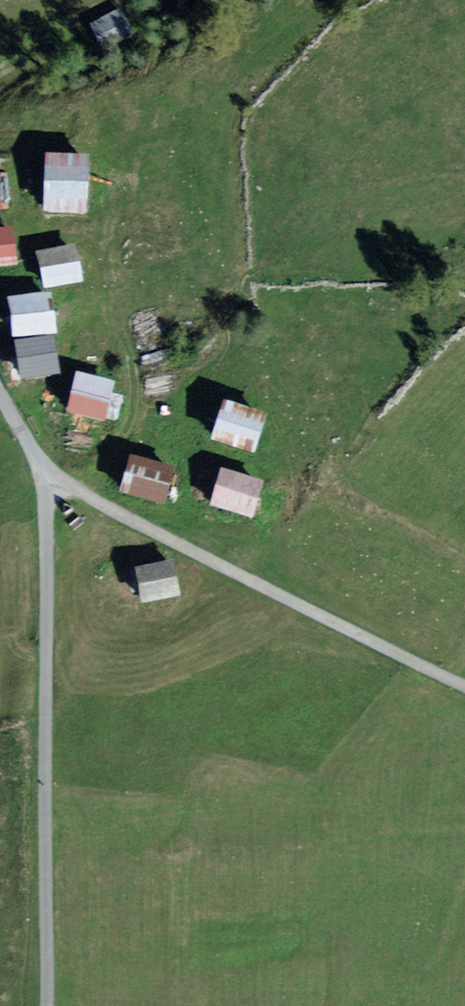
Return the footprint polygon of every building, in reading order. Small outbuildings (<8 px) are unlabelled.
[(136,32),(122,9),(88,28),(102,52),(136,32)] [(87,160),(52,157),(48,214),(83,216),(87,160)] [(0,231),(0,265),(17,263),(13,230),(0,231)] [(73,249),(39,254),(44,286),(78,281),(73,249)] [(49,298),(13,302),(17,335),(54,330),(49,298)] [(55,342),(18,346),(21,379),(59,375),(55,342)] [(110,387),(78,380),(70,413),(103,420),(110,387)] [(264,415),(220,400),(207,439),(251,454),(264,415)] [(172,465),(126,453),(116,490),(162,502),(172,465)] [(262,480),(217,467),(205,506),(251,519),(262,480)] [(171,559),(131,567),(139,604),(179,596),(171,559)]
